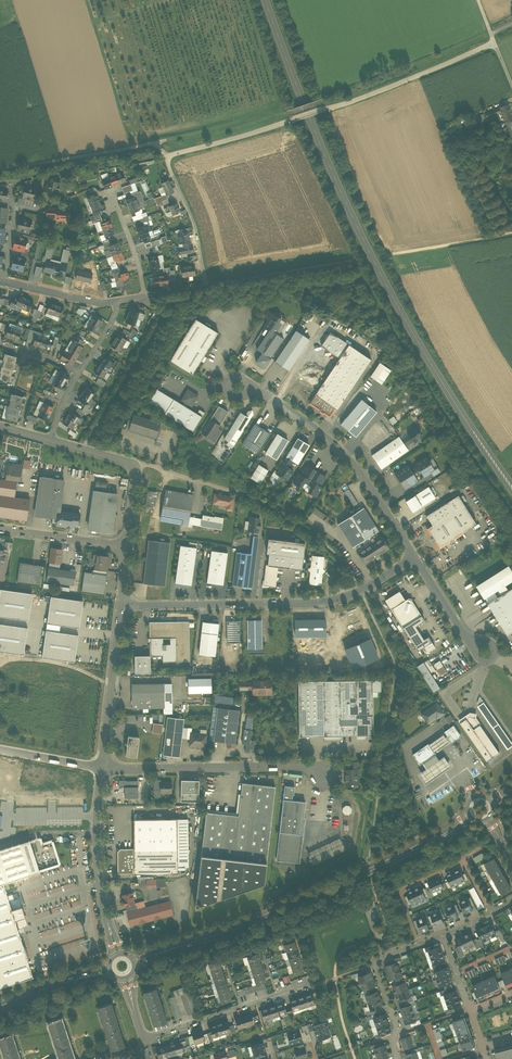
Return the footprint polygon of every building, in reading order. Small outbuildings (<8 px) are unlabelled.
[(500,108),(485,114),(480,116),(482,122),(488,120),(487,119),(493,117),(493,116),(502,113),(504,119),(511,116),(511,114),(508,104),(500,107),(500,108)] [(453,123),(445,128),(450,135),(457,130),(453,123)] [(122,172),(115,175),(119,184),(126,182),(122,172)] [(112,187),(119,184),(115,175),(113,176),(109,177),(112,186),(112,187)] [(65,177),(61,177),(69,196),(72,195),(65,177)] [(112,186),(109,177),(102,179),(106,189),(112,186)] [(45,192),(58,194),(60,183),(57,182),(56,181),(54,181),(48,180),(45,192)] [(161,194),(166,192),(171,190),(172,189),(168,180),(161,183),(163,187),(158,189),(161,194)] [(133,190),(131,184),(130,184),(121,188),(124,194),(129,192),(133,190)] [(22,198),(34,201),(35,197),(36,196),(35,195),(37,188),(31,186),(25,185),(22,198)] [(130,195),(131,199),(134,197),(135,199),(136,198),(138,203),(143,201),(140,192),(138,192),(131,195),(130,195)] [(157,203),(162,201),(168,199),(166,194),(154,198),(156,202),(157,203)] [(86,202),(87,207),(100,203),(98,196),(94,198),(93,195),(87,197),(87,198),(88,200),(89,201),(86,202)] [(128,207),(138,203),(136,198),(135,199),(134,197),(131,199),(126,200),(128,207)] [(102,209),(100,203),(87,207),(90,214),(93,213),(98,211),(99,211),(102,209)] [(139,210),(139,209),(140,208),(138,203),(128,207),(131,213),(136,211),(139,210)] [(176,203),(169,207),(171,211),(173,215),(180,212),(176,203)] [(58,209),(48,208),(47,218),(57,218),(57,220),(69,220),(70,211),(58,210),(58,209)] [(32,220),(41,222),(43,216),(24,212),(23,218),(32,220)] [(17,230),(29,233),(32,220),(23,218),(20,218),(19,224),(17,225),(18,227),(17,230)] [(99,232),(103,230),(112,227),(110,220),(103,223),(102,220),(95,223),(99,232)] [(139,235),(148,232),(146,227),(147,227),(147,225),(145,226),(136,229),(139,235)] [(115,233),(112,227),(103,230),(104,235),(105,237),(115,233)] [(150,237),(148,232),(139,235),(141,242),(150,239),(149,237),(150,237)] [(183,233),(178,234),(179,244),(179,247),(182,246),(182,244),(183,243),(183,247),(182,247),(179,248),(180,254),(193,252),(192,244),(190,244),(189,242),(190,242),(188,232),(189,232),(188,232),(183,233)] [(22,251),(24,252),(27,239),(22,238),(16,237),(15,240),(13,241),(14,243),(13,249),(22,251)] [(111,246),(110,242),(103,245),(98,247),(99,250),(101,250),(105,248),(106,251),(110,249),(109,248),(112,247),(112,245),(111,246)] [(105,251),(107,258),(112,256),(121,252),(118,243),(112,245),(112,247),(109,248),(110,249),(106,251),(105,251)] [(63,249),(60,262),(68,263),(70,251),(63,249)] [(42,261),(48,262),(50,263),(51,261),(53,253),(46,251),(45,257),(43,256),(42,261)] [(121,252),(112,256),(114,261),(115,261),(115,262),(124,259),(121,252)] [(18,270),(23,271),(26,259),(21,258),(14,256),(13,260),(12,261),(13,262),(11,269),(18,270)] [(116,263),(115,262),(115,261),(114,261),(112,256),(107,258),(110,265),(115,263),(116,263)] [(148,258),(149,264),(159,262),(158,257),(157,257),(157,256),(156,256),(148,258)] [(68,263),(60,262),(60,263),(51,261),(50,263),(48,262),(46,271),(53,272),(52,274),(65,277),(65,276),(68,263)] [(160,268),(159,262),(149,264),(151,271),(159,269),(159,268),(160,268)] [(194,265),(187,266),(189,276),(192,276),(196,275),(194,265)] [(182,277),(189,276),(187,266),(181,267),(182,277)] [(76,279),(83,281),(84,279),(91,281),(92,274),(86,272),(83,271),(82,272),(78,271),(76,279)] [(128,273),(119,274),(119,275),(119,276),(118,276),(119,281),(129,279),(128,273)] [(155,283),(156,286),(163,285),(168,284),(168,282),(168,280),(167,280),(167,275),(154,277),(154,278),(155,283)] [(131,288),(129,279),(119,281),(116,282),(117,286),(120,286),(121,290),(131,288)] [(16,306),(22,308),(26,298),(19,296),(18,299),(15,305),(16,306)] [(14,309),(16,306),(15,305),(18,299),(14,297),(13,298),(10,306),(10,307),(14,309)] [(33,301),(26,298),(22,308),(29,311),(33,301)] [(47,312),(53,315),(57,305),(50,303),(47,312)] [(63,308),(57,305),(53,315),(59,317),(63,308)] [(131,306),(127,316),(137,319),(139,319),(140,320),(143,321),(145,314),(139,312),(136,311),(137,308),(131,306)] [(41,312),(38,311),(35,317),(33,322),(36,323),(38,318),(39,318),(41,312)] [(264,318),(269,321),(273,315),(268,311),(264,318)] [(270,329),(275,333),(281,324),(279,323),(281,319),(282,318),(281,316),(279,315),(277,315),(277,316),(273,314),(273,315),(269,321),(265,326),(270,329)] [(94,316),(91,322),(99,327),(103,321),(94,316)] [(135,325),(137,319),(127,316),(125,322),(135,325)] [(170,360),(193,375),(219,333),(210,328),(211,325),(206,322),(204,324),(195,319),(170,360)] [(286,323),(281,319),(279,323),(281,324),(275,333),(278,335),(286,323)] [(96,333),(99,327),(91,322),(87,328),(96,333)] [(5,336),(12,339),(15,329),(9,327),(5,336)] [(22,331),(15,329),(12,339),(18,341),(22,331)] [(257,349),(262,353),(270,358),(283,338),(278,335),(275,333),(270,329),(257,349)] [(296,330),(275,361),(288,371),(310,339),(296,330)] [(321,346),(339,358),(349,344),(330,332),(321,346)] [(33,344),(40,347),(43,337),(36,335),(35,340),(33,344)] [(118,335),(114,340),(123,346),(126,340),(118,335)] [(49,339),(43,337),(40,347),(46,349),(46,348),(49,339)] [(77,337),(74,342),(80,346),(83,341),(77,337)] [(119,352),(123,346),(114,340),(111,346),(119,352)] [(83,348),(80,346),(74,342),(70,348),(79,353),(83,348)] [(371,359),(349,344),(339,358),(315,394),(335,408),(337,409),(371,359)] [(79,354),(79,353),(70,348),(67,354),(76,359),(79,354)] [(72,365),(76,359),(67,354),(64,352),(60,358),(72,365)] [(271,359),(270,358),(262,353),(256,362),(265,368),(271,359)] [(3,361),(4,361),(15,364),(15,363),(16,357),(5,354),(3,361)] [(104,357),(102,361),(110,366),(110,367),(111,367),(113,363),(104,357)] [(4,361),(3,367),(13,370),(14,370),(16,364),(15,363),(15,364),(4,361)] [(98,367),(107,372),(110,367),(110,366),(102,361),(98,367)] [(379,362),(370,376),(381,384),(391,370),(379,362)] [(1,373),(11,376),(13,370),(3,367),(2,367),(0,373),(1,373)] [(103,378),(107,372),(98,367),(95,373),(103,378)] [(59,371),(56,377),(65,382),(68,376),(59,371)] [(11,376),(1,373),(0,377),(0,379),(11,382),(12,376),(11,376)] [(61,388),(65,382),(56,377),(52,383),(61,388)] [(96,383),(103,387),(106,383),(99,378),(96,383)] [(86,387),(82,393),(91,399),(94,393),(90,390),(86,387)] [(148,403),(165,414),(174,399),(157,389),(148,403)] [(181,400),(184,402),(187,404),(192,406),(194,402),(197,402),(196,399),(198,396),(188,390),(181,400)] [(87,404),(91,399),(82,393),(78,399),(86,404),(87,404)] [(10,400),(11,400),(21,403),(23,397),(11,394),(10,400)] [(330,417),(335,408),(315,394),(309,403),(330,417)] [(174,399),(165,414),(193,431),(202,416),(185,406),(183,405),(174,399)] [(361,399),(346,417),(361,430),(376,411),(361,399)] [(22,403),(21,403),(11,400),(9,406),(19,409),(20,409),(22,403)] [(44,403),(41,410),(50,414),(54,408),(44,403)] [(18,415),(19,409),(9,406),(8,406),(6,412),(7,412),(18,415)] [(210,420),(220,425),(228,412),(219,406),(210,420)] [(47,421),(50,414),(41,410),(38,416),(47,421)] [(66,417),(75,423),(79,417),(70,411),(66,417)] [(395,421),(404,415),(401,411),(392,416),(395,421)] [(19,415),(18,415),(7,412),(6,419),(17,422),(19,415)] [(250,418),(245,415),(240,412),(224,439),(228,442),(234,445),(250,418)] [(147,435),(156,438),(160,424),(151,421),(151,420),(134,415),(132,421),(129,429),(147,435)] [(71,428),(75,423),(66,417),(63,423),(71,428)] [(361,430),(346,417),(341,424),(356,436),(361,430)] [(211,439),(215,441),(217,437),(221,430),(218,428),(220,425),(210,420),(210,419),(202,433),(211,439)] [(242,444),(257,453),(270,433),(255,424),(242,444)] [(409,435),(413,441),(414,442),(422,437),(419,432),(421,431),(417,426),(411,430),(413,432),(409,435)] [(265,453),(276,460),(288,441),(277,434),(265,453)] [(372,455),(381,469),(408,450),(406,446),(401,440),(399,436),(372,455)] [(401,440),(406,446),(411,443),(407,436),(401,440)] [(293,461),(298,463),(309,445),(298,438),(287,457),(293,461)] [(422,473),(427,474),(431,471),(433,470),(426,458),(416,464),(417,465),(422,473)] [(279,479),(281,480),(283,480),(284,478),(287,480),(293,471),(289,468),(291,465),(284,460),(276,473),(280,475),(279,477),(279,479)] [(259,464),(251,478),(260,483),(268,470),(259,464)] [(1,478),(17,481),(18,476),(21,476),(22,468),(15,467),(15,466),(8,465),(7,472),(2,471),(1,478)] [(300,475),(310,481),(316,471),(306,465),(300,475)] [(418,481),(416,477),(411,469),(408,465),(394,473),(405,490),(418,481)] [(417,465),(411,469),(416,477),(422,473),(417,465)] [(431,471),(433,475),(440,471),(437,467),(433,470),(431,471)] [(326,477),(316,471),(310,481),(320,487),(326,477)] [(431,473),(424,477),(422,473),(416,476),(419,482),(432,475),(431,473)] [(305,482),(308,484),(310,481),(300,475),(299,474),(294,483),(301,487),(304,483),(305,482)] [(36,516),(53,518),(57,519),(59,511),(64,479),(42,476),(36,516)] [(27,521),(30,499),(15,497),(17,483),(0,480),(0,482),(0,517),(27,521)] [(96,481),(95,490),(106,492),(107,483),(96,481)] [(320,487),(310,481),(308,484),(311,486),(311,488),(308,492),(316,496),(321,488),(320,487)] [(428,487),(415,495),(422,506),(435,498),(428,487)] [(117,493),(106,492),(95,490),(89,530),(111,533),(117,493)] [(145,505),(153,507),(156,492),(148,490),(145,505)] [(183,524),(188,525),(189,518),(193,494),(166,490),(161,514),(162,515),(161,520),(183,524)] [(226,510),(232,511),(235,497),(231,497),(229,497),(229,496),(220,495),(219,496),(218,504),(227,506),(226,510)] [(413,512),(422,506),(415,495),(405,501),(413,512)] [(435,540),(440,547),(449,541),(450,542),(454,540),(453,538),(463,532),(464,533),(468,531),(467,530),(477,523),(459,495),(426,516),(432,525),(428,528),(432,535),(431,539),(435,540)] [(314,507),(311,512),(332,525),(335,521),(314,507)] [(338,524),(353,548),(367,538),(370,543),(379,537),(376,533),(379,531),(364,507),(338,524)] [(80,514),(59,511),(57,519),(53,518),(52,524),(57,525),(71,527),(71,525),(79,526),(79,524),(80,523),(79,522),(80,514)] [(221,529),(223,518),(218,517),(218,518),(203,516),(202,520),(201,526),(208,527),(208,526),(221,528),(221,529)] [(249,531),(254,531),(258,532),(258,531),(258,527),(260,527),(260,523),(259,523),(260,518),(250,517),(249,531)] [(202,520),(189,518),(188,525),(187,526),(192,527),(192,524),(201,526),(202,520)] [(357,552),(365,564),(389,548),(382,536),(379,537),(370,543),(357,552)] [(267,553),(269,554),(269,553),(291,556),(303,558),(305,543),(268,539),(267,553)] [(143,583),(165,586),(170,542),(148,540),(143,583)] [(175,583),(191,586),(197,547),(180,545),(175,583)] [(50,562),(60,563),(62,550),(52,548),(50,562)] [(207,583),(223,585),(228,552),(211,550),(207,583)] [(233,585),(252,587),(256,555),(251,554),(237,552),(233,585)] [(7,565),(8,554),(3,554),(3,553),(0,553),(0,564),(7,565)] [(269,554),(268,565),(278,567),(289,568),(291,556),(269,553),(269,554)] [(107,571),(109,557),(94,555),(93,563),(96,563),(95,569),(107,571)] [(303,558),(291,556),(289,568),(302,570),(303,558)] [(311,567),(323,568),(324,557),(314,556),(314,560),(312,561),(311,567)] [(17,583),(34,585),(37,565),(20,563),(17,583)] [(43,566),(37,565),(34,585),(40,586),(43,566)] [(275,587),(278,567),(268,565),(266,565),(264,581),(263,581),(262,587),(269,587),(269,586),(275,587)] [(502,595),(509,591),(505,585),(511,581),(511,569),(509,565),(477,586),(485,598),(486,598),(495,592),(498,590),(502,595)] [(47,581),(51,582),(53,582),(74,585),(76,571),(59,569),(49,567),(47,581)] [(309,584),(321,585),(323,568),(311,567),(309,584)] [(82,592),(104,595),(107,575),(106,575),(90,573),(84,572),(82,592)] [(0,589),(0,591),(0,616),(29,621),(33,594),(0,589)] [(509,591),(502,595),(498,598),(489,603),(488,604),(508,635),(511,632),(511,589),(509,591)] [(391,609),(405,600),(399,591),(385,600),(391,609)] [(486,598),(489,603),(498,598),(495,592),(486,598)] [(83,601),(51,596),(47,623),(60,625),(79,628),(83,601)] [(391,609),(403,628),(421,616),(411,600),(407,599),(405,600),(391,609)] [(358,610),(333,620),(353,669),(378,659),(358,610)] [(424,621),(421,616),(403,628),(417,651),(424,647),(431,642),(428,637),(424,640),(415,626),(424,621)] [(247,621),(248,648),(262,648),(261,620),(247,621)] [(326,620),(295,620),(295,636),(326,636),(326,620)] [(163,655),(163,662),(190,661),(189,622),(149,622),(150,638),(148,638),(148,642),(150,642),(150,655),(163,655)] [(203,622),(201,632),(218,634),(219,623),(203,622)] [(47,623),(46,630),(59,632),(60,625),(47,623)] [(0,624),(0,651),(24,654),(28,628),(0,624)] [(59,632),(46,630),(42,657),(74,662),(78,635),(59,632)] [(215,656),(218,634),(201,632),(199,654),(215,656)] [(435,647),(431,642),(424,647),(428,652),(435,647)] [(150,673),(150,655),(135,656),(135,673),(150,673)] [(439,687),(423,662),(417,666),(432,692),(439,687)] [(443,666),(438,670),(441,675),(446,671),(443,666)] [(188,678),(189,692),(211,692),(211,678),(188,678)] [(253,691),(253,693),(262,693),(262,692),(270,692),(270,680),(253,681),(253,682),(253,691)] [(372,680),(323,681),(324,731),(324,736),(341,736),(341,735),(356,735),(356,736),(373,736),(373,697),(373,692),(372,680)] [(381,680),(372,680),(373,692),(378,692),(381,692),(381,680)] [(299,731),(324,731),(323,681),(298,682),(299,731)] [(247,689),(248,691),(253,691),(253,682),(240,682),(240,689),(247,689)] [(132,684),(132,708),(163,708),(165,708),(165,706),(164,689),(164,683),(132,684)] [(215,695),(214,702),(233,704),(234,697),(215,695)] [(508,749),(511,746),(511,742),(484,702),(478,706),(508,749)] [(428,718),(430,721),(438,716),(438,717),(444,713),(436,703),(421,714),(425,719),(428,718)] [(209,740),(213,740),(217,708),(213,707),(209,740)] [(239,710),(217,708),(213,740),(228,742),(235,743),(239,710)] [(466,719),(473,730),(480,725),(475,718),(476,714),(470,713),(470,717),(466,719)] [(445,718),(449,723),(451,722),(454,720),(450,714),(445,718)] [(163,755),(180,757),(182,738),(183,727),(184,719),(167,717),(163,755)] [(487,761),(493,757),(480,739),(473,730),(466,719),(461,723),(487,761)] [(163,724),(154,723),(152,733),(162,734),(163,724)] [(461,736),(454,725),(452,727),(445,732),(452,743),(461,736)] [(473,730),(480,739),(487,734),(480,725),(473,730)] [(250,753),(250,747),(250,745),(250,740),(251,735),(252,735),(253,732),(251,731),(252,730),(245,729),(244,729),(242,744),(246,745),(245,752),(250,753)] [(190,746),(205,747),(206,735),(200,734),(191,733),(190,739),(190,746)] [(429,744),(435,752),(449,742),(444,734),(429,744)] [(500,752),(487,734),(480,739),(493,757),(500,752)] [(126,755),(137,757),(139,737),(128,736),(127,742),(126,745),(127,745),(126,755)] [(423,763),(436,754),(435,752),(429,744),(429,743),(413,754),(420,765),(423,763)] [(423,763),(427,769),(440,760),(436,754),(423,763)] [(445,756),(440,760),(427,769),(420,774),(426,783),(451,766),(445,756)] [(345,785),(357,785),(357,770),(357,769),(350,769),(345,769),(345,785)] [(118,785),(118,786),(120,788),(122,788),(122,787),(125,787),(125,798),(138,798),(138,787),(138,781),(126,781),(126,780),(119,780),(119,785),(118,785)] [(153,797),(161,797),(161,793),(160,782),(160,780),(153,780),(154,791),(152,791),(153,797)] [(181,801),(199,802),(199,780),(181,780),(181,801)] [(160,782),(161,793),(165,793),(165,792),(171,792),(171,782),(160,782)] [(206,812),(201,855),(267,863),(275,787),(242,783),(238,816),(206,812)] [(285,786),(283,799),(292,800),(293,795),(294,795),(295,787),(285,786)] [(305,802),(292,800),(283,799),(280,832),(302,835),(303,818),(305,802)] [(345,814),(348,814),(351,812),(352,808),(349,806),(346,805),(343,807),(343,811),(345,814)] [(305,818),(303,818),(302,835),(299,861),(277,859),(276,860),(300,863),(305,818)] [(133,820),(134,849),(134,874),(178,873),(178,867),(177,819),(133,820)] [(177,819),(178,867),(188,867),(188,819),(177,819)] [(277,859),(299,861),(302,835),(280,832),(277,859)] [(307,853),(313,865),(345,850),(340,838),(307,853)] [(19,844),(29,875),(40,872),(30,841),(19,844)] [(19,933),(7,896),(3,884),(29,875),(19,844),(0,850),(0,987),(33,977),(19,933)] [(118,874),(134,874),(134,849),(120,849),(118,851),(117,852),(118,874)] [(473,858),(476,863),(485,857),(483,853),(473,858)] [(264,883),(267,863),(201,855),(195,907),(264,883)] [(484,864),(487,869),(497,863),(494,858),(484,864)] [(500,868),(497,863),(487,869),(490,874),(500,868)] [(503,873),(500,868),(490,874),(493,879),(503,873)] [(460,869),(453,872),(458,884),(465,881),(462,875),(460,869)] [(453,872),(446,875),(449,881),(451,887),(458,884),(453,872)] [(506,879),(503,873),(493,879),(495,884),(506,879)] [(439,878),(428,883),(430,887),(431,888),(433,892),(437,891),(444,888),(439,878)] [(509,884),(506,879),(495,884),(498,890),(509,884)] [(49,893),(78,887),(77,882),(48,889),(49,893)] [(511,889),(509,884),(498,890),(501,895),(511,889)] [(420,886),(414,890),(419,901),(426,898),(422,889),(420,886)] [(434,895),(433,892),(431,888),(426,891),(429,897),(429,898),(434,895)] [(469,890),(479,909),(484,907),(474,888),(469,890)] [(412,904),(419,901),(414,890),(407,893),(408,895),(412,904)] [(126,905),(127,905),(133,904),(134,902),(132,893),(130,892),(123,894),(122,896),(124,900),(122,900),(122,901),(123,905),(124,905),(126,905)] [(12,894),(7,896),(19,933),(24,932),(23,927),(28,925),(25,917),(22,906),(19,898),(14,899),(12,894)] [(465,899),(459,902),(465,913),(469,911),(469,912),(472,911),(471,910),(473,909),(472,907),(467,899),(465,900),(465,899)] [(129,912),(133,925),(173,914),(172,914),(169,901),(146,908),(138,909),(129,912)] [(138,904),(137,905),(138,909),(146,908),(144,901),(138,903),(138,904)] [(129,912),(138,909),(137,905),(137,904),(134,902),(133,904),(127,905),(129,912)] [(447,908),(445,909),(451,920),(454,918),(454,919),(457,917),(458,916),(457,914),(453,905),(451,906),(447,908)] [(40,906),(31,909),(33,914),(33,913),(34,919),(45,916),(44,911),(41,911),(40,906)] [(436,927),(444,923),(439,912),(431,915),(435,924),(436,927)] [(60,930),(82,925),(80,918),(79,919),(78,914),(61,919),(62,923),(58,925),(60,930)] [(425,917),(417,920),(419,927),(421,932),(429,929),(425,917)] [(486,926),(484,927),(489,938),(496,935),(490,923),(486,925),(486,926)] [(482,941),(489,938),(484,927),(482,928),(481,927),(477,929),(482,941)] [(496,931),(501,939),(504,938),(500,929),(496,931)] [(469,933),(462,936),(468,948),(475,945),(473,940),(469,933)] [(462,951),(468,948),(462,936),(455,939),(459,947),(461,952),(462,951)] [(284,944),(287,951),(296,948),(294,941),(290,942),(285,944),(284,944)] [(429,951),(431,958),(442,954),(440,946),(434,949),(429,950),(429,951)] [(456,948),(459,958),(464,955),(462,951),(461,952),(459,947),(456,948)] [(298,955),(296,948),(287,951),(289,958),(298,955)] [(247,956),(250,963),(259,960),(257,953),(253,955),(247,956)] [(445,960),(442,954),(431,958),(433,964),(439,962),(445,960)] [(301,962),(298,955),(289,958),(291,965),(301,962)] [(495,959),(498,965),(506,961),(504,956),(495,959)] [(209,963),(210,968),(220,965),(218,960),(209,963)] [(261,967),(259,960),(250,963),(252,970),(261,967)] [(303,969),(301,962),(291,965),(293,972),(303,969)] [(386,966),(388,973),(399,969),(397,962),(392,964),(386,966)] [(487,963),(478,967),(481,973),(490,969),(487,963)] [(210,968),(213,975),(222,972),(220,965),(210,968)] [(264,974),(261,967),(252,970),(254,977),(264,974)] [(435,972),(437,979),(450,975),(447,968),(441,970),(435,972)] [(510,969),(501,973),(503,979),(506,985),(511,983),(511,968),(510,969)] [(402,976),(399,969),(388,973),(390,980),(402,976)] [(474,969),(465,972),(468,978),(477,974),(474,969)] [(213,975),(215,982),(225,979),(222,972),(213,975)] [(359,977),(361,983),(373,979),(371,973),(367,974),(359,977)] [(266,981),(264,974),(254,977),(256,984),(258,984),(261,983),(264,982),(266,981)] [(453,982),(450,975),(437,979),(440,987),(444,985),(451,983),(453,982)] [(475,992),(477,998),(484,995),(494,991),(500,988),(497,982),(494,976),(484,980),(482,982),(481,981),(472,985),(475,992)] [(215,982),(217,989),(227,986),(225,979),(215,982)] [(375,986),(373,979),(361,983),(363,990),(371,987),(375,986)] [(395,992),(396,994),(407,990),(405,982),(397,985),(393,986),(394,990),(395,993),(395,992)] [(217,989),(219,996),(229,993),(227,986),(217,989)] [(143,992),(149,1009),(161,1005),(156,988),(143,992)] [(410,997),(407,990),(396,994),(398,1001),(404,999),(410,997)] [(444,995),(447,1002),(458,998),(456,991),(448,993),(444,994),(444,995)] [(366,996),(368,1003),(380,999),(377,992),(370,994),(366,996)] [(231,1000),(229,993),(219,996),(221,1003),(231,1000)] [(312,993),(305,995),(308,1006),(315,1004),(314,999),(312,993)] [(305,995),(297,998),(301,1009),(308,1006),(305,995)] [(293,1011),(301,1009),(297,998),(290,1000),(292,1007),(293,1011)] [(449,1008),(449,1009),(454,1007),(460,1005),(458,998),(447,1002),(449,1008)] [(382,1006),(380,999),(368,1003),(371,1010),(375,1009),(382,1006)] [(98,1007),(102,1021),(116,1017),(111,1002),(98,1007)] [(283,1002),(276,1005),(279,1016),(287,1013),(285,1009),(283,1002)] [(167,1021),(161,1005),(149,1009),(154,1025),(167,1021)] [(276,1005),(268,1007),(272,1018),(279,1016),(276,1005)] [(411,1005),(407,1006),(400,1009),(403,1017),(414,1013),(412,1006),(411,1005)] [(264,1021),(272,1018),(268,1007),(261,1010),(263,1017),(264,1021)] [(414,1013),(403,1017),(406,1024),(410,1023),(417,1021),(414,1013)] [(235,1018),(238,1028),(243,1027),(243,1026),(253,1022),(253,1023),(254,1023),(252,1017),(251,1014),(240,1018),(239,1017),(235,1018)] [(374,1018),(377,1026),(388,1022),(385,1014),(376,1017),(374,1018)] [(253,1023),(254,1024),(261,1022),(258,1015),(252,1017),(254,1023),(253,1023)] [(120,1031),(116,1017),(102,1021),(107,1035),(120,1031)] [(465,1017),(452,1021),(455,1028),(467,1024),(465,1017)] [(48,1023),(53,1037),(66,1033),(61,1019),(48,1023)] [(227,1021),(216,1025),(219,1034),(230,1031),(230,1030),(229,1026),(227,1021)] [(313,1026),(314,1030),(313,1030),(314,1031),(314,1030),(315,1033),(318,1041),(330,1036),(327,1026),(328,1026),(327,1025),(326,1022),(313,1026)] [(377,1026),(379,1034),(380,1034),(385,1032),(390,1030),(388,1022),(377,1026)] [(467,1024),(455,1028),(458,1036),(470,1031),(467,1024)] [(212,1036),(219,1034),(216,1025),(209,1027),(211,1032),(212,1036)] [(193,1035),(195,1043),(204,1040),(205,1040),(203,1034),(201,1029),(192,1032),(193,1035)] [(125,1046),(120,1031),(107,1035),(111,1050),(125,1046)] [(288,1040),(290,1044),(301,1041),(300,1037),(301,1037),(299,1031),(288,1034),(289,1040),(288,1040)] [(470,1031),(458,1036),(460,1043),(473,1039),(470,1031)] [(53,1037),(57,1052),(70,1047),(66,1033),(53,1037)] [(3,1053),(16,1049),(12,1035),(0,1038),(0,1044),(3,1053)] [(182,1048),(190,1046),(188,1036),(180,1039),(180,1041),(182,1048)] [(401,1039),(404,1049),(414,1046),(413,1045),(410,1036),(401,1039)] [(473,1039),(460,1043),(463,1050),(475,1046),(473,1039)] [(171,1044),(163,1046),(166,1055),(177,1052),(177,1054),(184,1052),(182,1048),(180,1041),(174,1043),(174,1045),(171,1045),(171,1044)] [(261,1053),(265,1051),(262,1042),(251,1046),(254,1054),(254,1055),(261,1053)] [(378,1058),(381,1058),(388,1057),(384,1045),(379,1047),(375,1048),(377,1055),(377,1057),(378,1058)] [(166,1055),(163,1046),(156,1048),(158,1053),(159,1058),(161,1058),(167,1057),(166,1055)] [(70,1047),(57,1052),(60,1058),(74,1058),(70,1047)] [(504,1058),(511,1058),(507,1047),(501,1048),(504,1058)] [(297,1058),(307,1056),(305,1048),(294,1051),(297,1058)] [(497,1058),(504,1058),(501,1048),(495,1050),(495,1052),(497,1058)] [(16,1049),(3,1053),(5,1058),(20,1058),(16,1049)] [(228,1051),(230,1057),(236,1055),(234,1049),(228,1051)] [(215,1058),(227,1058),(225,1051),(213,1054),(215,1058)]
